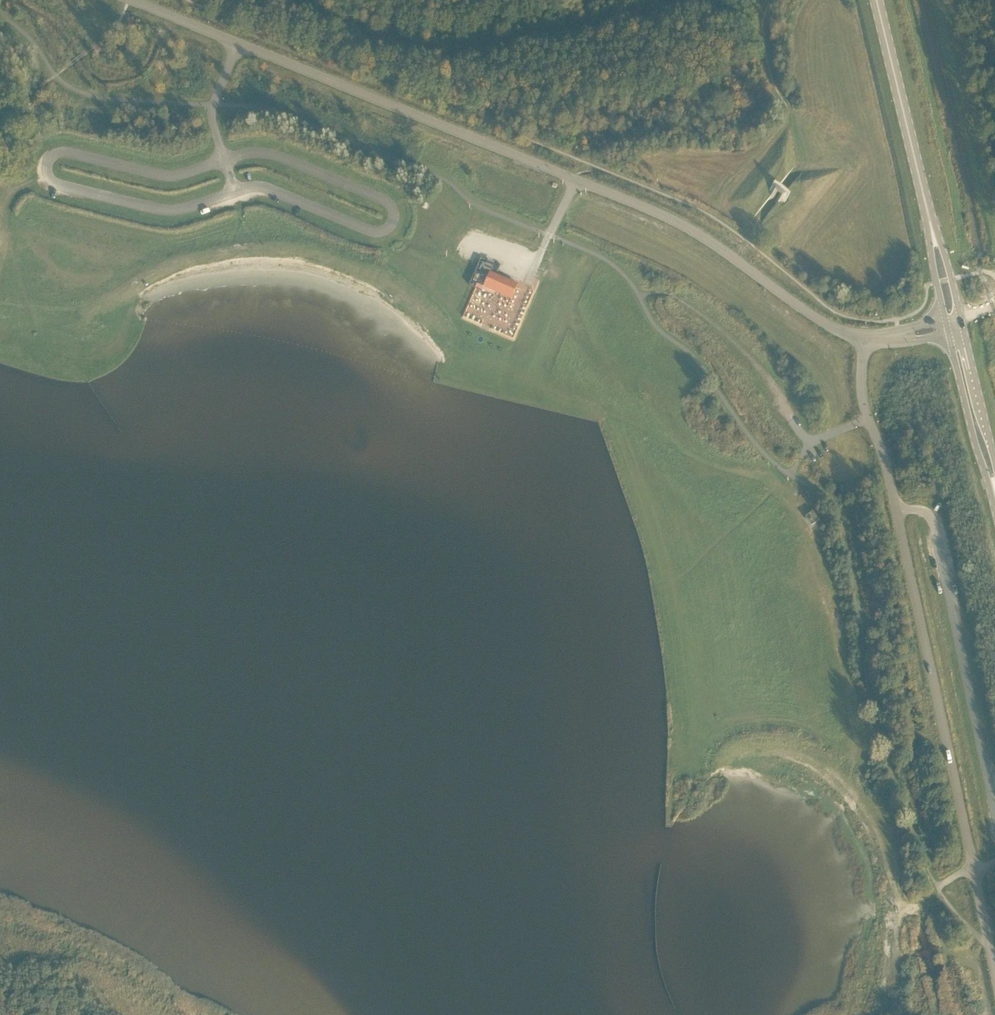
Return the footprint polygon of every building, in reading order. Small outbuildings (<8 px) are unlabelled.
[(482,291),(484,288),(511,300),(518,285),(490,273),(489,275),(482,271),(475,288),(482,291)]
